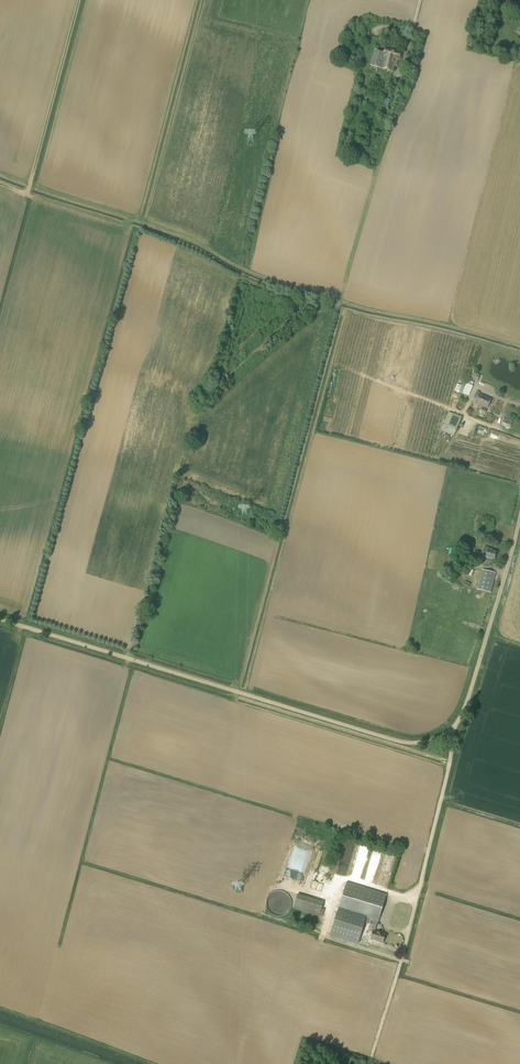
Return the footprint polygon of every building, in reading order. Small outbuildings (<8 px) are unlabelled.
[(384,51),(374,49),(370,65),(392,72),(394,65),(396,66),(397,60),(399,60),(401,53),(384,49),(384,51)] [(383,100),(381,105),(383,106),(388,107),(390,99),(386,98),(385,100),(383,100)] [(470,371),(467,377),(473,380),(476,373),(475,373),(470,371)] [(469,396),(473,386),(466,384),(462,393),(469,396)] [(481,406),(484,397),(478,394),(474,403),(481,406)] [(484,397),(481,406),(487,408),(491,400),(484,397)] [(510,428),(512,422),(504,419),(502,425),(510,428)] [(494,559),(496,552),(492,551),(492,550),(488,549),(488,548),(484,547),(482,556),(494,559)] [(495,573),(482,570),(482,571),(478,589),(490,592),(495,573)] [(360,848),(357,858),(364,860),(367,850),(360,848)] [(373,851),(370,865),(376,866),(379,852),(373,851)] [(309,859),(301,857),(294,883),(301,885),(309,859)] [(378,922),(386,895),(346,883),(338,911),(330,936),(358,945),(366,919),(370,920),(369,925),(370,925),(368,931),(372,933),(370,940),(383,943),(385,934),(374,931),(377,921),(378,922)] [(279,916),(281,916),(282,916),(284,915),(286,914),(287,913),(288,912),(289,911),(290,910),(291,908),(291,907),(292,905),(292,903),(292,902),(291,900),(291,899),(290,897),(289,896),(288,894),(287,893),(286,892),(284,892),(282,891),(281,891),(279,891),(278,891),(276,891),(274,892),(273,892),(271,893),(270,894),(269,896),(268,897),(267,899),(267,900),(267,902),(266,903),(267,905),(267,907),(267,908),(268,910),(269,911),(270,912),(271,913),(273,914),(274,915),(276,916),(278,916),(279,916)] [(322,908),(323,902),(297,894),(293,909),(319,917),(319,916),(322,908)]
